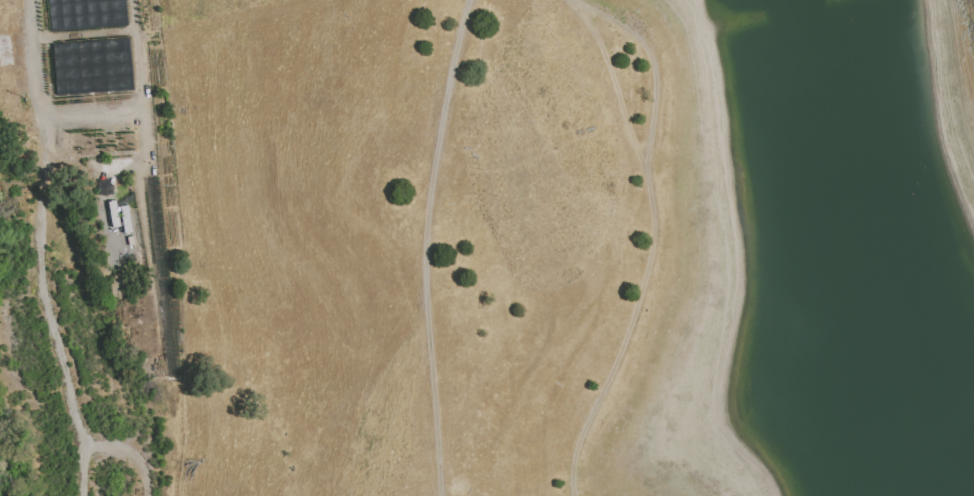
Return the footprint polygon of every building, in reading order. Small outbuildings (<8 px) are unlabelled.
[(13,69),(0,69),(0,39),(13,39),(13,69)]
